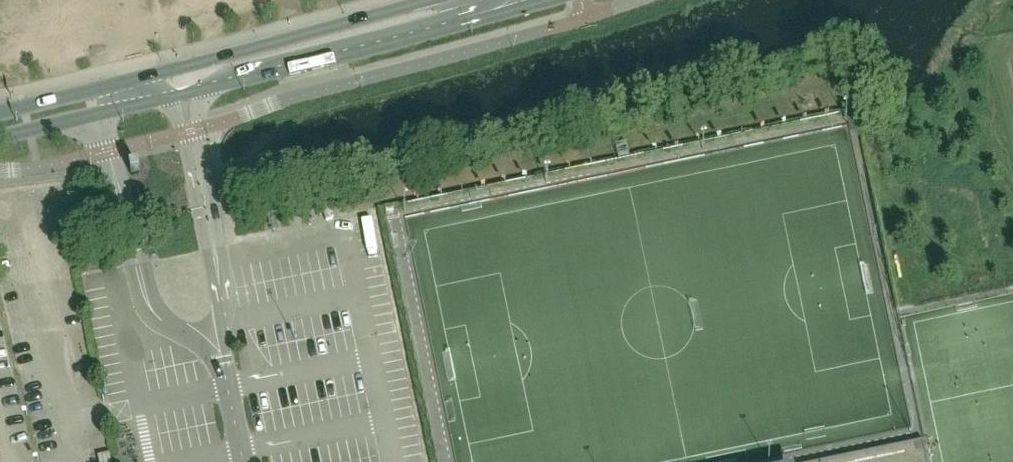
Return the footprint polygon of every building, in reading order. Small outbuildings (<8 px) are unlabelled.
[(923,441),(824,461),(928,461),(923,441)]
